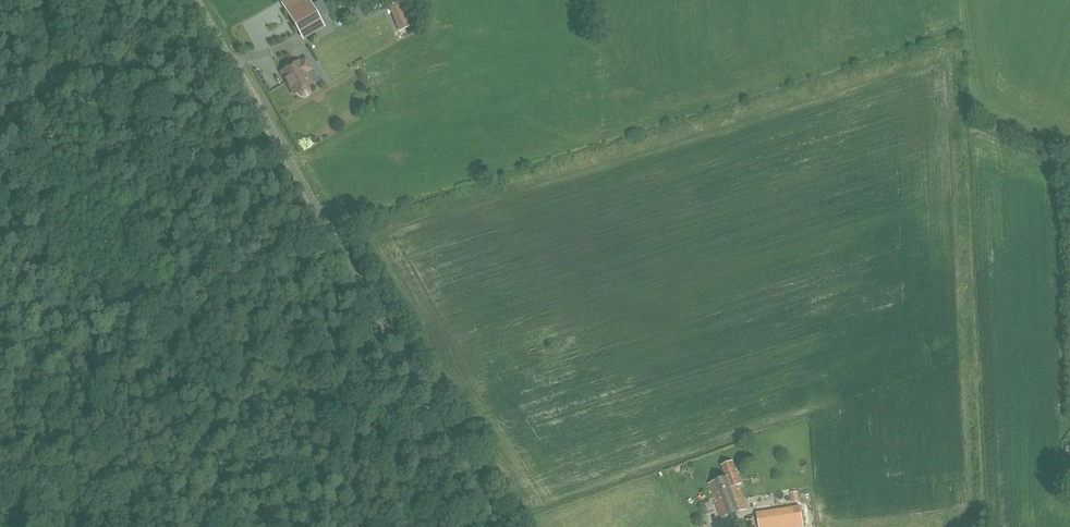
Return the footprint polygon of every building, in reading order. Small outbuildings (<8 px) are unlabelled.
[(320,19),(309,0),(287,0),(282,3),(298,32),(320,19)] [(401,30),(413,25),(403,0),(390,6),(401,30)] [(319,80),(311,68),(305,59),(301,62),(300,60),(281,71),(295,94),(299,92),(300,94),(302,96),(306,96),(308,94),(310,91),(310,88),(309,86),(319,80)] [(747,509),(739,488),(737,489),(736,485),(741,483),(733,461),(722,465),(727,477),(709,484),(722,518),(747,509)] [(798,495),(797,492),(793,492),(790,493),(792,502),(799,501),(798,495)] [(758,513),(760,526),(800,526),(804,526),(800,507),(758,513)]
